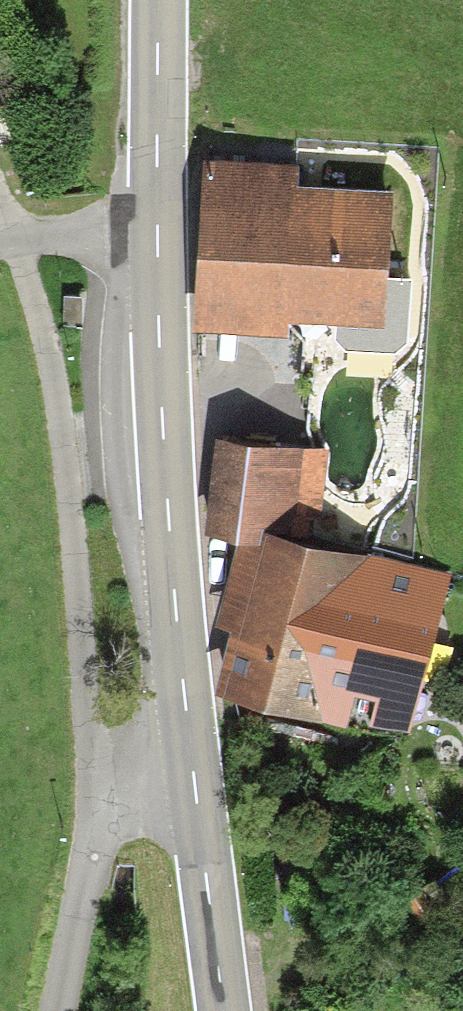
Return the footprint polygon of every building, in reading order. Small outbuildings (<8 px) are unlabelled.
[(205,145),(194,315),(285,322),(287,303),(295,304),(380,309),(389,179),(295,172),(297,151),(205,145)] [(205,518),(236,525),(212,609),(231,614),(214,680),(407,732),(451,566),(318,531),(333,447),(215,424),(205,518)]
